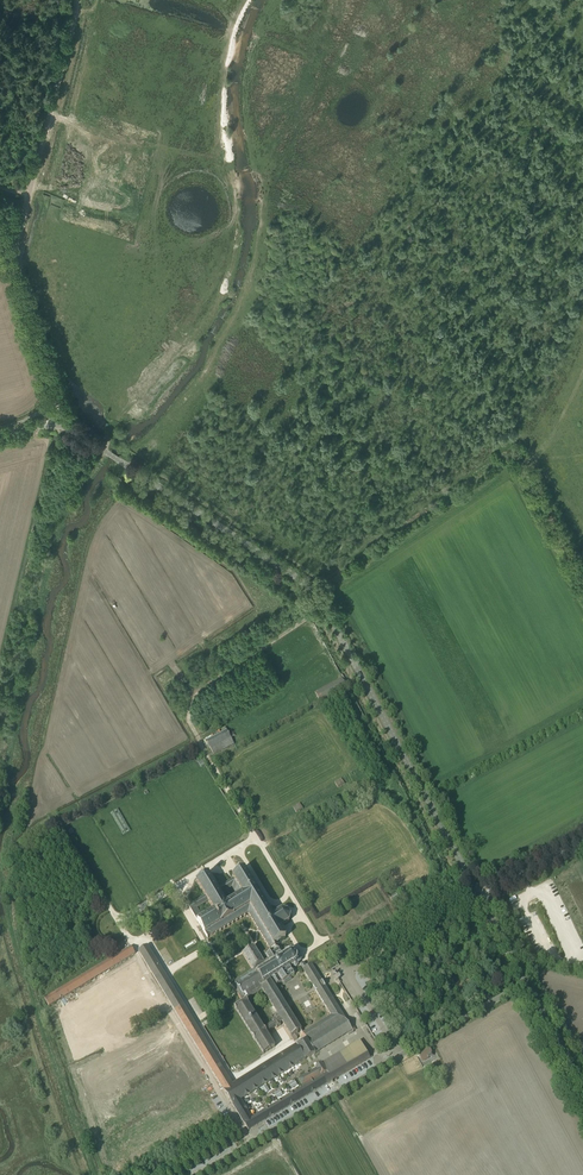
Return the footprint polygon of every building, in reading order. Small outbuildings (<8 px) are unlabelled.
[(210,740),(206,742),(214,755),(234,745),(232,740),(230,737),(235,735),(232,730),(229,731),(227,732),(227,731),(210,740)] [(341,778),(334,782),(338,788),(344,784),(341,778)] [(349,802),(304,827),(306,830),(309,829),(309,828),(348,807),(348,808),(351,806),(349,802)] [(299,803),(293,807),(296,813),(303,809),(299,803)] [(118,810),(111,814),(123,835),(130,831),(118,810)] [(209,875),(209,874),(196,882),(196,883),(204,897),(187,907),(207,939),(248,914),(269,949),(259,955),(254,947),(242,955),(252,970),(230,984),(240,1000),(241,1000),(243,1003),(234,1008),(263,1055),(275,1047),(266,1033),(276,1027),(276,1028),(281,1026),(280,1024),(282,1023),(293,1041),(298,1038),(296,1034),(302,1031),(274,987),(282,982),(284,985),(292,979),(290,978),(294,975),(295,975),(295,974),(296,974),(296,973),(296,972),(295,972),(295,971),(294,970),(293,970),(292,970),(291,971),(290,968),(293,966),(296,968),(297,967),(298,965),(298,964),(299,964),(301,962),(301,960),(300,958),(299,957),(300,957),(300,954),(299,952),(297,952),(296,952),(296,951),(294,949),(292,948),(290,949),(290,950),(289,950),(287,949),(285,951),(284,953),(285,954),(282,956),(280,953),(281,953),(281,952),(282,952),(282,951),(282,950),(281,949),(280,948),(279,948),(278,948),(277,948),(276,949),(274,945),(286,937),(280,927),(289,922),(291,915),(288,910),(281,909),(272,915),(245,869),(232,878),(233,880),(217,889),(209,875)] [(396,894),(389,897),(392,903),(399,899),(396,894)] [(330,909),(317,915),(313,907),(306,911),(312,923),(313,922),(312,921),(318,918),(319,921),(333,914),(330,909)] [(353,1032),(346,1021),(345,1018),(340,1009),(311,964),(306,967),(303,962),(299,965),(314,989),(330,1015),(302,1033),(305,1038),(232,1084),(147,946),(138,951),(248,1130),(332,1080),(335,1078),(370,1058),(359,1041),(321,1064),(315,1068),(298,1079),(302,1087),(252,1117),(241,1100),(292,1068),(347,1033),(348,1035),(353,1032)] [(53,994),(44,999),(49,1007),(56,1003),(135,955),(130,947),(53,994)] [(346,1021),(353,1032),(356,1030),(349,1020),(346,1021)] [(428,1047),(417,1054),(422,1062),(433,1056),(428,1047)]
